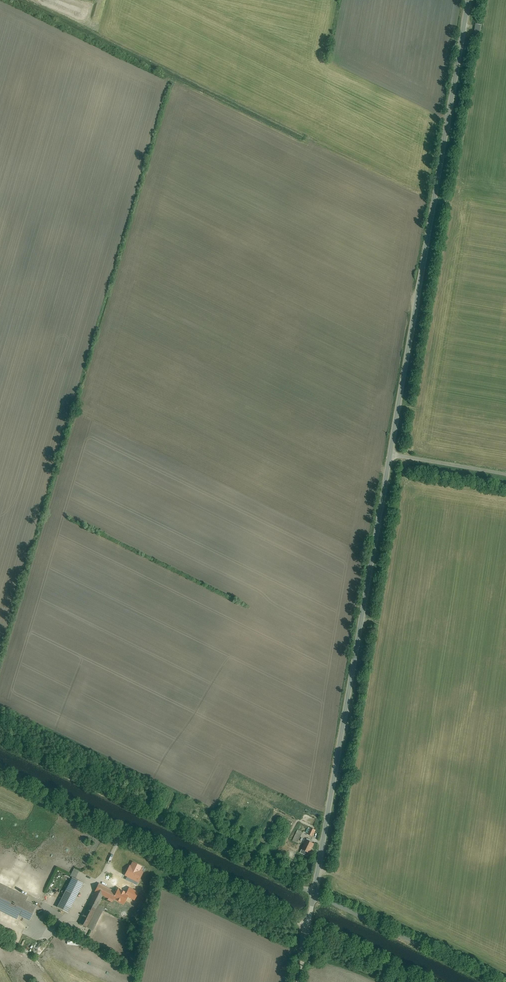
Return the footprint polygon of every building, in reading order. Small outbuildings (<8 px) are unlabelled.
[(304,834),(312,838),(315,831),(307,827),(304,834)] [(314,844),(306,840),(301,850),(309,854),(314,844)] [(60,900),(72,906),(83,884),(71,878),(60,900)] [(0,884),(0,912),(27,925),(38,902),(0,884)] [(98,885),(79,923),(93,930),(104,908),(98,905),(102,898),(118,906),(124,894),(116,890),(114,893),(98,885)] [(19,943),(17,950),(28,953),(30,946),(19,943)]
